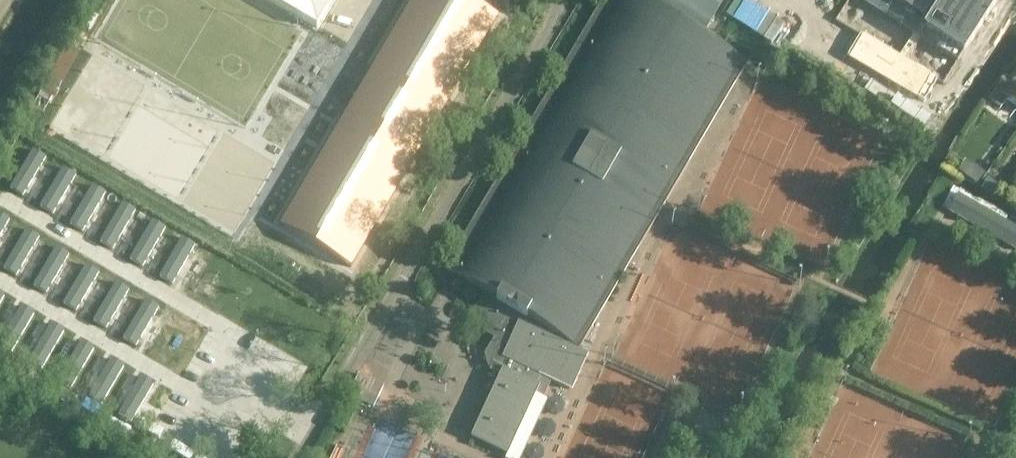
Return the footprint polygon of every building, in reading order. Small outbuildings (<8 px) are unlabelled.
[(316,29),(333,0),(267,0),(316,29)] [(280,226),(351,268),(498,17),(469,0),(412,0),(367,78),(366,77),(344,116),(344,117),(280,226)] [(443,269),(483,293),(478,302),(471,313),(475,328),(476,329),(493,339),(484,356),(487,367),(487,368),(500,374),(495,385),(473,433),(472,436),(506,452),(506,451),(536,386),(545,390),(549,379),(570,389),(585,354),(578,351),(607,302),(747,63),(640,0),(602,0),(443,269)] [(706,29),(724,0),(658,0),(706,29)] [(997,0),(848,0),(832,25),(901,70),(911,54),(948,77),(997,0)] [(1009,80),(1005,78),(988,100),(1000,109),(1007,100),(1015,106),(1015,71),(1009,80)] [(21,192),(43,154),(30,147),(8,185),(21,192)] [(978,184),(986,174),(968,161),(961,170),(978,184)] [(51,210),(73,172),(61,164),(38,202),(51,210)] [(81,228),(103,189),(91,182),(68,220),(81,228)] [(980,206),(958,193),(947,211),(1015,250),(1015,227),(980,206)] [(111,245),(134,207),(121,200),(98,238),(111,245)] [(141,263),(164,225),(151,217),(129,255),(141,263)] [(15,272),(37,234),(24,227),(2,265),(15,272)] [(171,280),(194,242),(181,235),(159,273),(171,280)] [(45,290),(67,252),(54,244),(32,282),(45,290)] [(75,307),(97,269),(84,262),(62,300),(75,307)] [(105,325),(127,287),(114,279),(92,318),(105,325)] [(135,343),(157,305),(145,297),(122,335),(135,343)] [(31,314),(18,307),(0,337),(0,347),(8,352),(31,314)] [(38,370),(61,332),(48,324),(26,362),(38,370)] [(69,387),(91,349),(78,342),(56,380),(69,387)] [(99,405),(121,367),(108,359),(86,398),(99,405)] [(358,374),(352,386),(378,398),(383,385),(358,374)] [(129,423),(151,384),(138,377),(116,415),(129,423)] [(373,408),(378,398),(359,389),(354,399),(373,408)]
